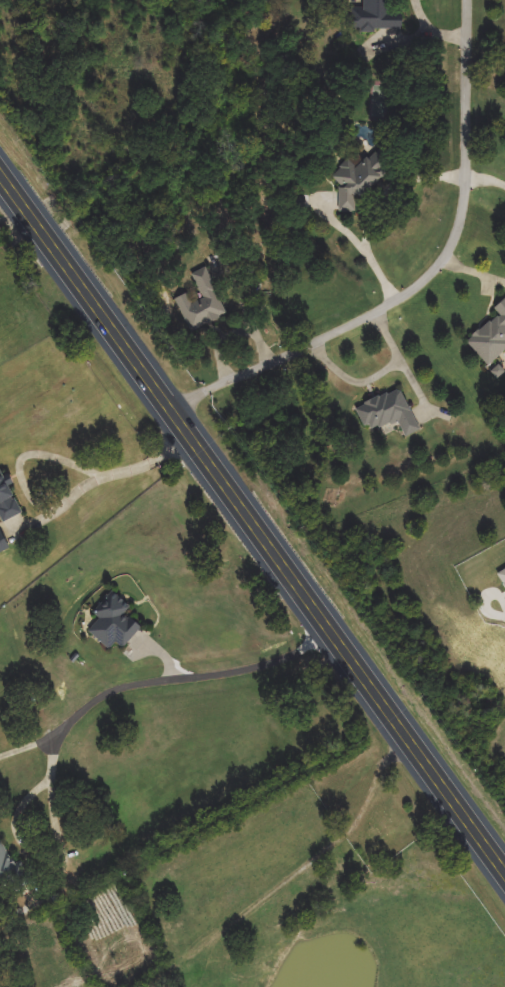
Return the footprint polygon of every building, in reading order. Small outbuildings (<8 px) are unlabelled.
[(367,8),(367,0),(392,0),(392,11),(403,11),(403,30),(352,31),(351,9),(367,8)] [(339,213),(340,159),(388,160),(388,178),(369,178),(369,197),(357,197),(357,213),(339,213)] [(227,317),(189,331),(178,300),(186,297),(189,304),(203,299),(193,274),(209,268),(227,317)] [(495,309),(504,299),(504,351),(488,365),(468,341),(499,314),(495,309)] [(356,407),(402,388),(420,431),(406,437),(399,420),(367,433),(356,407)] [(3,522),(0,516),(0,469),(4,477),(7,475),(23,513),(3,522)] [(494,577),(504,570),(504,594),(494,577)] [(143,628),(125,649),(117,642),(110,649),(90,632),(101,619),(94,613),(113,591),(131,608),(126,614),(143,628)] [(19,877),(0,885),(0,836),(1,836),(19,877)]
